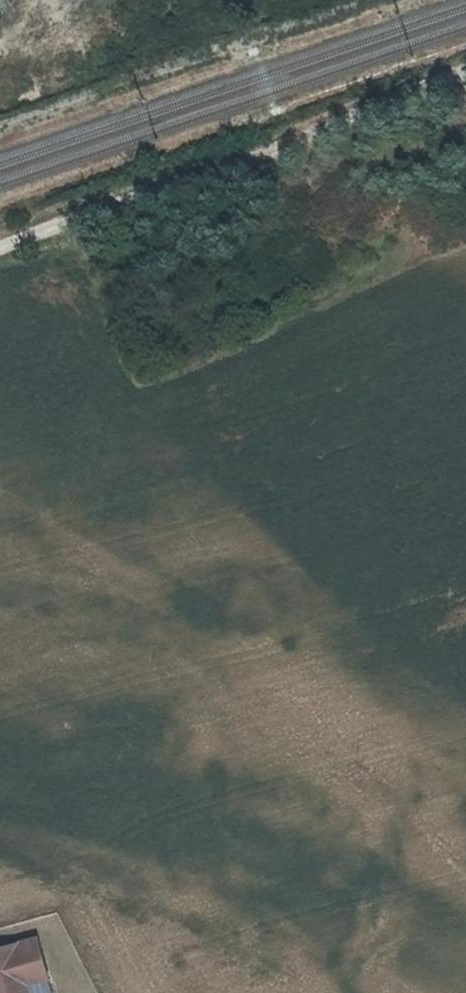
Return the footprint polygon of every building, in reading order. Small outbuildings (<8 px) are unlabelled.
[(0,950),(0,992),(34,992),(31,982),(53,976),(43,939),(0,950)]
